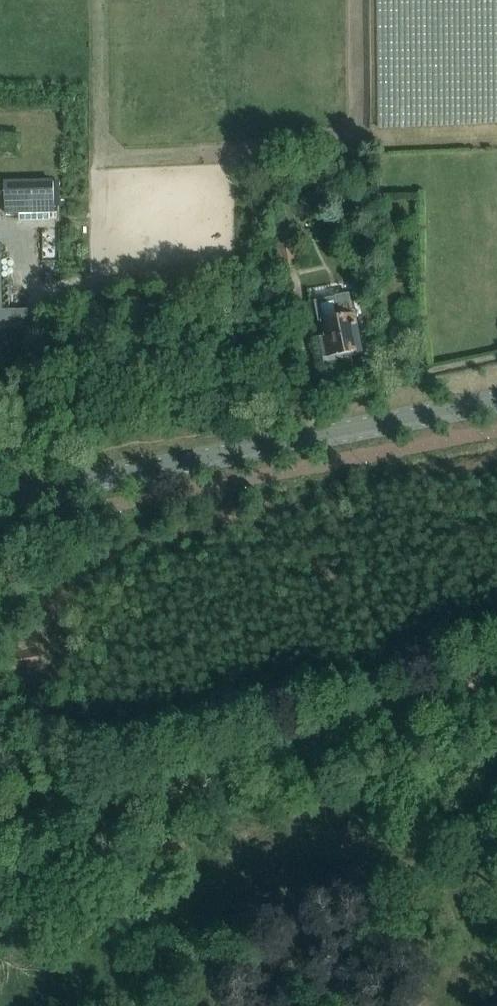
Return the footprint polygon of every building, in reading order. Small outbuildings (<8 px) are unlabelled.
[(28,183),(5,184),(5,213),(29,212),(28,183)] [(2,322),(30,321),(30,310),(2,310),(1,229),(0,229),(0,322),(2,322)] [(333,296),(334,299),(319,302),(326,336),(321,336),(326,360),(341,357),(340,354),(362,350),(361,347),(360,347),(349,293),(333,296)]
